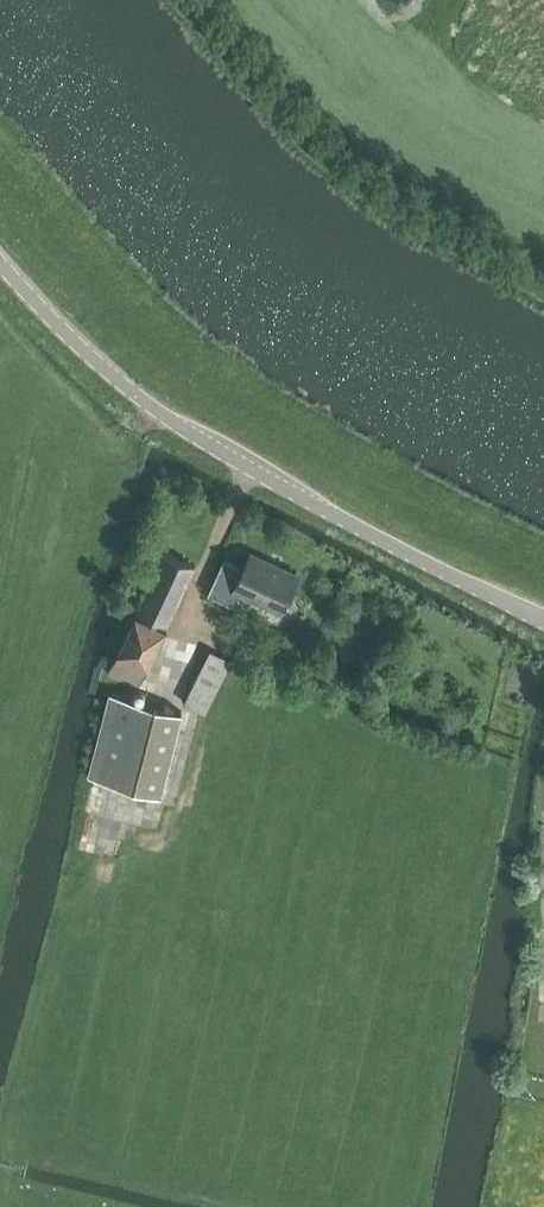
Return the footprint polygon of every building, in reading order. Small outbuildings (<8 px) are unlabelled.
[(165,551),(137,612),(167,626),(196,566),(180,558),(165,551)] [(224,560),(209,593),(236,605),(240,594),(283,614),(301,575),(251,552),(243,569),(224,560)] [(167,626),(137,612),(109,671),(139,686),(167,626)] [(233,661),(211,649),(184,702),(206,713),(233,661)] [(89,775),(160,793),(181,711),(110,692),(89,775)] [(95,704),(103,705),(105,699),(97,697),(95,704)]
